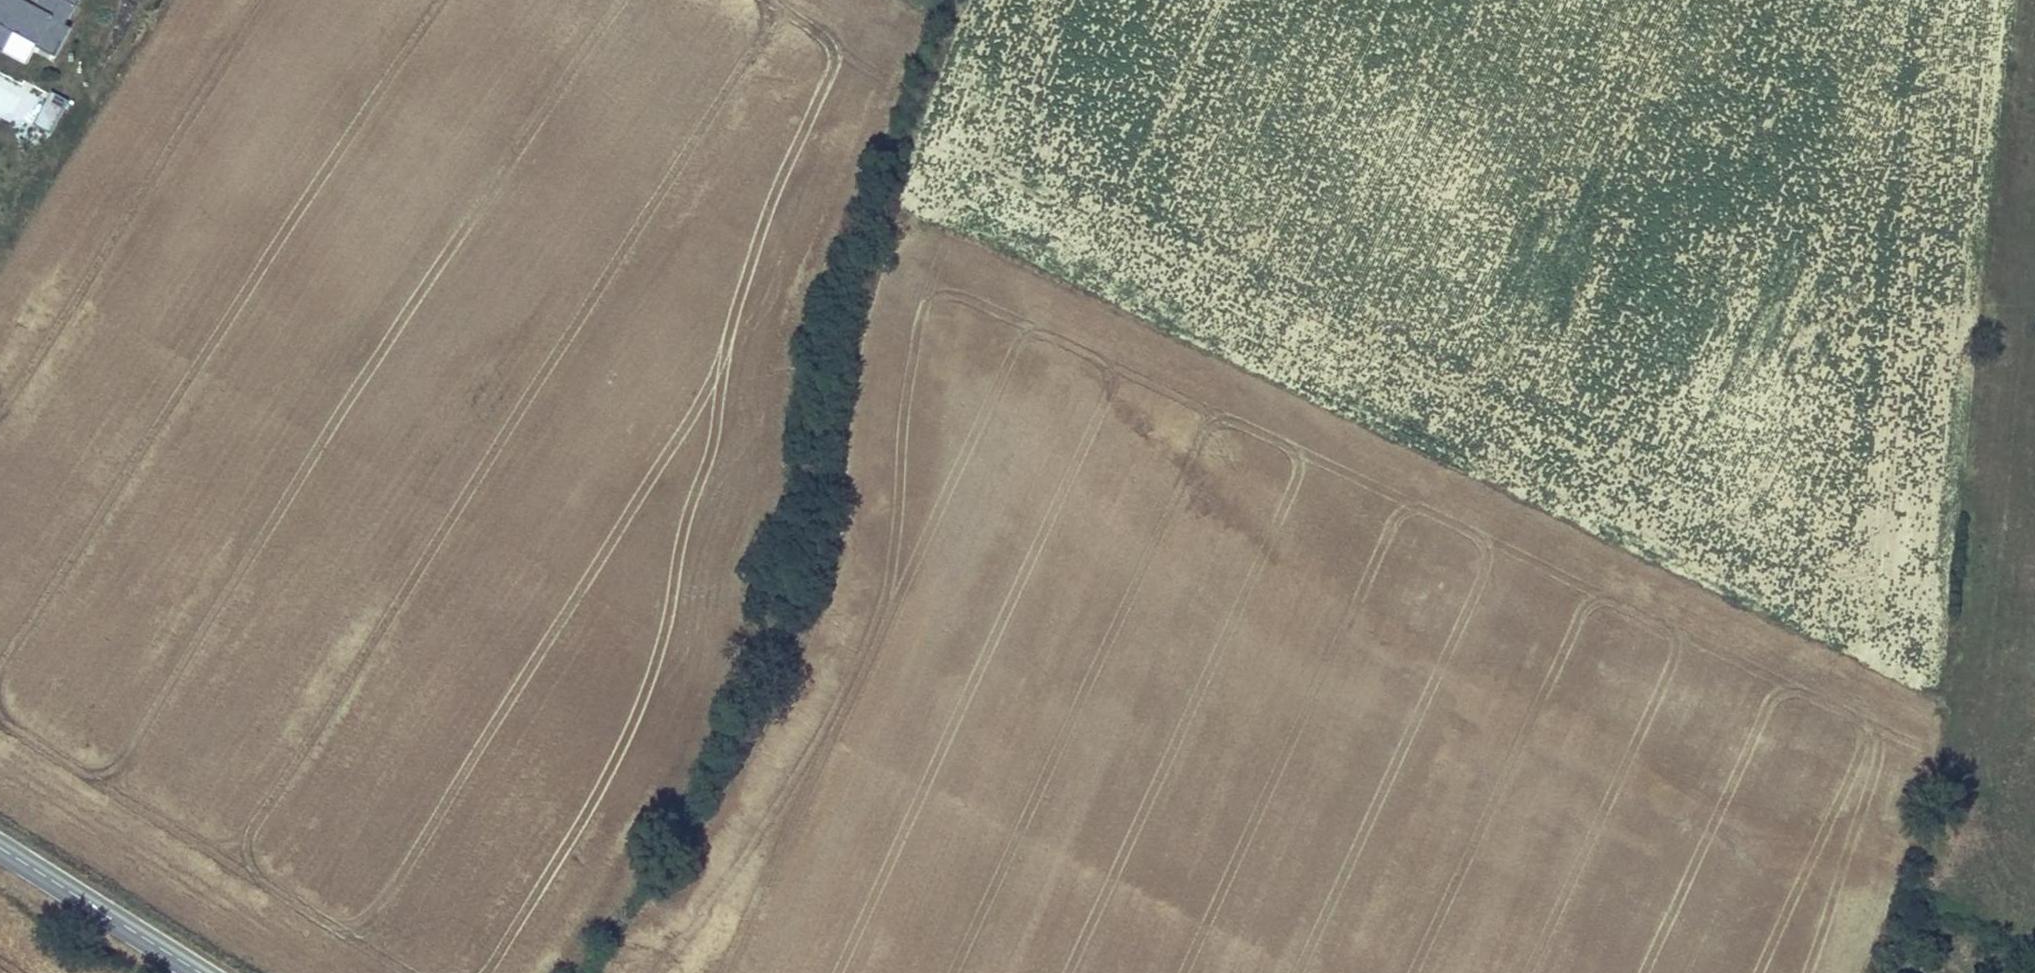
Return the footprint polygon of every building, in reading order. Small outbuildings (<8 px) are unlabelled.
[(73,0),(0,0),(0,37),(4,39),(15,20),(36,32),(35,35),(55,45),(71,17),(66,14),(73,0)] [(23,97),(0,86),(0,113),(12,119),(23,97)] [(51,134),(64,109),(46,99),(33,125),(51,134)]
